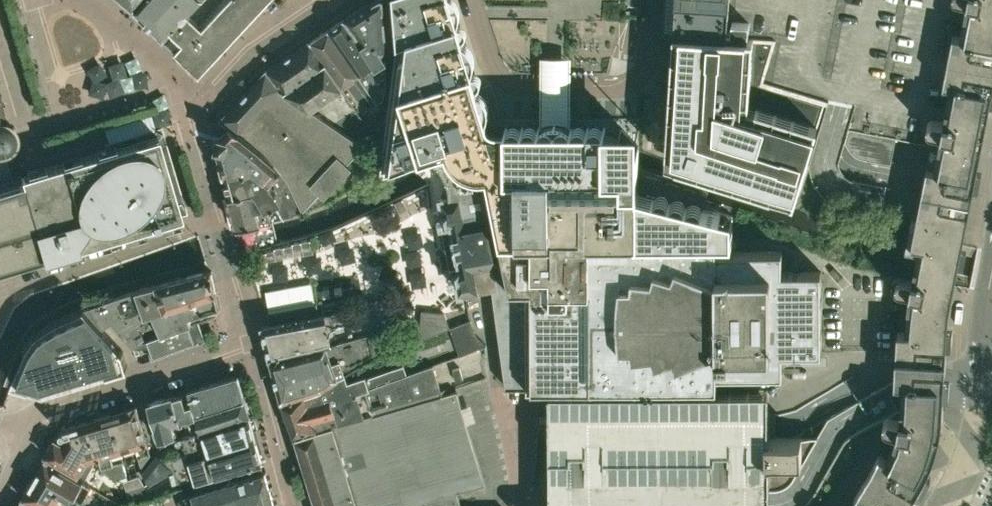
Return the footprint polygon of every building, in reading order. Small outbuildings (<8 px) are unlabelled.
[(135,7),(165,37),(166,36),(201,0),(141,0),(135,7)] [(166,36),(181,51),(180,52),(180,53),(201,73),(263,7),(264,6),(262,4),(265,0),(201,0),(166,36)] [(344,19),(374,64),(376,69),(388,62),(383,54),(390,50),(386,0),(373,0),(344,19)] [(825,102),(778,87),(764,73),(771,40),(674,33),(674,34),(681,34),(679,53),(673,52),(667,149),(680,150),(676,163),(680,165),(678,174),(639,163),(639,126),(573,127),(569,124),(567,123),(564,122),(561,121),(558,121),(555,121),(552,121),(549,122),(546,122),(544,123),(541,125),(538,127),(498,127),(496,127),(495,126),(493,126),(492,125),(490,124),(489,122),(488,121),(488,119),(451,0),(394,0),(397,44),(383,158),(408,161),(428,155),(431,158),(434,160),(437,163),(440,166),(442,170),(444,173),(446,177),(447,180),(448,184),(449,188),(450,192),(450,196),(441,198),(444,209),(439,210),(453,282),(458,282),(460,293),(492,286),(506,387),(717,386),(717,379),(717,372),(782,373),(783,352),(821,352),(820,272),(782,272),(782,266),(782,250),(717,250),(717,245),(717,239),(733,239),(733,216),(703,208),(704,206),(708,193),(713,175),(772,193),(772,192),(792,198),(791,199),(794,200),(825,102)] [(829,98),(834,100),(847,104),(852,105),(855,106),(851,126),(901,137),(931,143),(931,144),(943,147),(942,153),(940,164),(940,167),(927,164),(926,168),(926,170),(925,174),(924,182),(922,191),(921,199),(911,244),(924,247),(921,263),(917,281),(899,278),(897,278),(896,278),(895,279),(894,280),(893,281),(892,283),(892,284),(892,285),(892,287),(893,288),(894,289),(895,290),(896,291),(909,293),(905,332),(898,331),(896,352),(896,359),(896,368),(895,383),(908,383),(908,386),(907,399),(907,405),(906,405),(903,406),(890,414),(888,414),(887,414),(886,415),(886,416),(885,417),(849,438),(846,439),(845,441),(843,443),(841,446),(840,448),(839,450),(814,494),(812,497),(809,500),(807,503),(804,505),(907,505),(925,474),(927,471),(930,465),(932,460),(935,451),(937,445),(939,439),(940,432),(942,424),(943,419),(944,414),(944,400),(945,387),(946,369),(947,359),(948,334),(949,315),(950,312),(952,297),(957,270),(969,209),(971,200),(973,192),(974,184),(975,180),(975,177),(977,170),(979,159),(991,93),(991,0),(676,0),(674,31),(674,33),(771,40),(764,73),(778,87),(825,102),(829,98)] [(344,19),(330,28),(346,51),(343,53),(358,75),(359,74),(374,64),(344,19)] [(346,51),(330,28),(311,40),(343,85),(358,75),(343,53),(346,51)] [(310,41),(268,70),(310,109),(342,87),(310,41)] [(222,119),(230,126),(247,140),(275,160),(288,180),(307,210),(321,193),(325,196),(350,168),(346,165),(363,147),(364,148),(365,147),(319,115),(311,111),(310,109),(268,70),(267,70),(222,119)] [(852,105),(829,98),(820,130),(816,150),(813,162),(813,175),(818,188),(825,195),(839,202),(849,205),(876,209),(879,196),(880,190),(854,186),(843,182),(837,175),(836,163),(838,155),(839,146),(841,138),(843,135),(852,105)] [(218,149),(225,176),(255,169),(271,182),(288,216),(291,214),(283,200),(272,182),(280,174),(282,171),(272,159),(229,126),(220,136),(218,146),(218,149)] [(900,144),(901,137),(851,126),(849,132),(853,141),(857,144),(868,150),(898,156),(900,144)] [(44,255),(166,219),(181,215),(164,158),(157,134),(20,174),(19,174),(9,170),(5,155),(5,151),(0,152),(0,268),(44,255)] [(225,176),(230,194),(250,190),(272,220),(283,218),(288,216),(271,182),(255,169),(225,176)] [(230,194),(230,196),(238,226),(239,226),(261,222),(272,220),(250,190),(230,194)] [(133,347),(134,350),(139,348),(147,345),(152,359),(206,339),(199,320),(215,314),(220,306),(217,292),(212,270),(208,271),(136,290),(89,306),(103,328),(104,327),(112,322),(133,347)] [(263,325),(271,356),(325,343),(325,344),(334,342),(369,332),(374,331),(373,311),(321,314),(319,314),(317,303),(269,312),(271,323),(263,325)] [(121,348),(103,328),(85,306),(69,313),(56,319),(53,321),(40,329),(39,331),(38,330),(37,332),(36,332),(28,345),(27,345),(26,347),(12,382),(14,383),(15,383),(16,384),(29,388),(29,387),(41,391),(43,392),(108,372),(108,373),(111,372),(111,371),(125,367),(125,368),(128,367),(127,364),(127,363),(123,351),(121,348)] [(398,324),(398,308),(373,311),(374,331),(391,326),(398,324)] [(450,327),(450,326),(446,311),(424,310),(423,310),(422,325),(419,325),(422,338),(450,327)] [(462,354),(484,346),(487,345),(476,333),(471,319),(452,326),(462,354)] [(282,399),(321,387),(321,385),(346,374),(364,362),(376,356),(374,351),(397,345),(391,326),(374,331),(369,332),(334,342),(325,344),(325,345),(271,358),(282,399)] [(349,380),(346,374),(321,385),(321,387),(322,388),(305,393),(283,401),(289,417),(358,392),(408,374),(404,365),(367,378),(366,375),(349,380)] [(295,434),(296,439),(374,415),(373,414),(443,393),(433,365),(408,374),(358,392),(289,417),(295,434)] [(188,390),(192,402),(195,410),(202,408),(203,411),(245,399),(240,380),(233,377),(188,390)] [(769,497),(769,487),(769,463),(802,463),(802,437),(769,437),(768,416),(768,407),(769,403),(769,396),(769,389),(550,390),(550,396),(551,418),(551,505),(769,505),(769,497)] [(396,505),(396,504),(449,505),(461,505),(457,492),(485,484),(457,391),(374,415),(296,439),(317,505),(392,505),(396,505)] [(196,415),(195,410),(192,402),(186,404),(183,393),(174,395),(149,403),(156,426),(151,427),(155,440),(184,431),(181,421),(184,421),(184,419),(189,417),(196,415)] [(202,408),(195,410),(196,415),(189,417),(193,431),(201,429),(250,414),(245,399),(203,411),(202,408)] [(112,414),(123,450),(136,447),(142,466),(143,466),(151,455),(136,406),(112,414)] [(89,420),(88,421),(99,458),(103,470),(118,478),(127,475),(123,461),(114,464),(111,454),(123,450),(112,414),(111,414),(89,421),(89,420)] [(187,454),(164,459),(157,453),(143,472),(150,484),(169,472),(172,484),(194,478),(195,482),(263,462),(259,447),(255,435),(250,414),(201,429),(201,431),(182,436),(186,447),(187,454)] [(51,445),(49,449),(46,455),(54,460),(54,461),(78,475),(87,461),(99,458),(88,421),(66,427),(66,428),(62,429),(61,429),(61,430),(53,442),(51,445)] [(64,502),(68,496),(73,498),(74,496),(83,502),(91,486),(83,482),(46,459),(32,483),(29,484),(23,493),(24,495),(23,498),(37,505),(73,505),(64,502)] [(265,471),(193,493),(193,495),(182,498),(184,505),(275,505),(265,471)] [(140,475),(124,481),(128,491),(146,485),(140,475)] [(150,496),(146,485),(128,491),(132,502),(150,496)]
